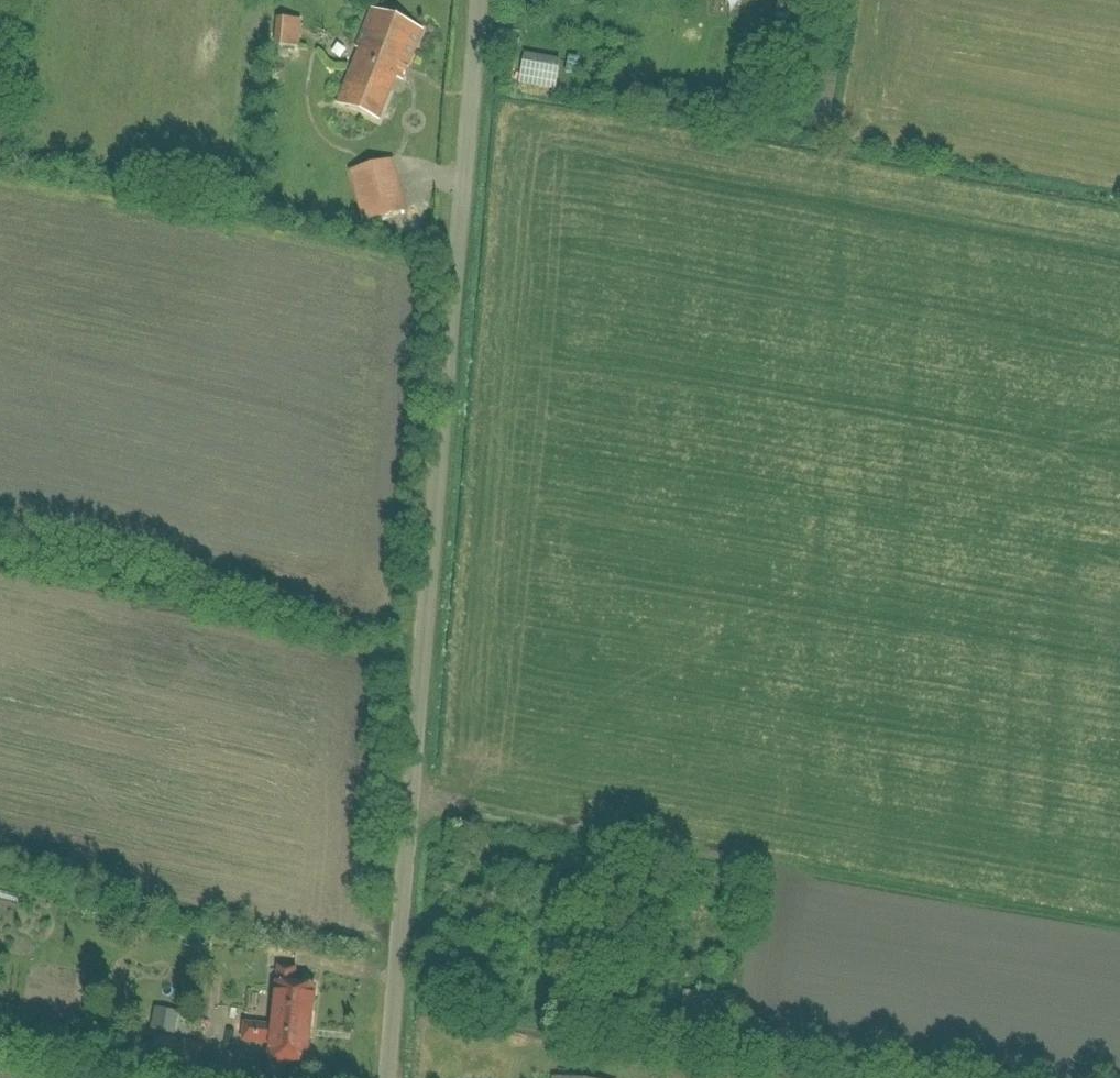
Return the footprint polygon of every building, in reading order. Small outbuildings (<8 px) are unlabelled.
[(374,13),(337,104),(385,124),(422,33),(374,13)] [(280,23),(276,58),(295,60),(298,25),(280,23)] [(562,56),(526,55),(525,81),(561,82),(562,56)] [(396,162),(351,175),(365,227),(411,215),(396,162)] [(245,1050),(273,1052),(273,1064),(315,1067),(321,974),(279,971),(275,1027),(247,1026),(245,1050)]
